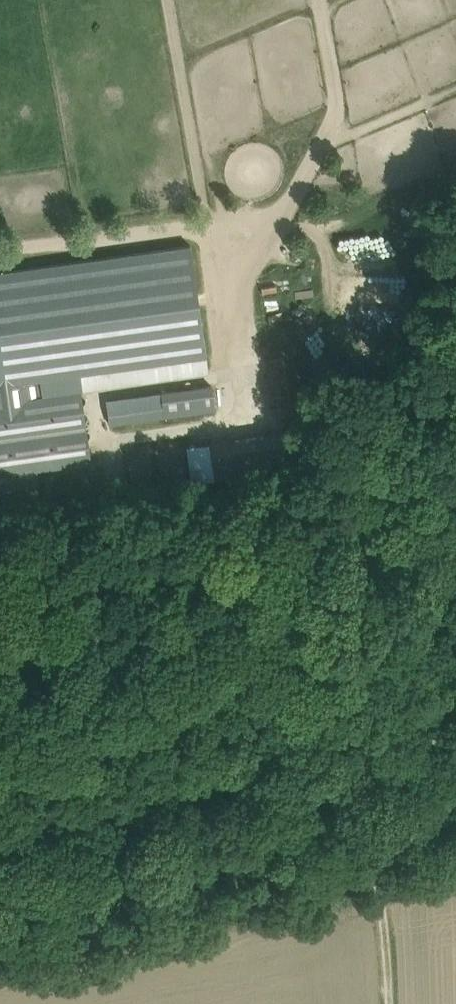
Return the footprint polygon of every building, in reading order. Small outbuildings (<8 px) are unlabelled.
[(92,462),(82,392),(210,373),(191,243),(0,271),(0,475),(92,462)] [(215,409),(212,383),(106,399),(110,424),(215,409)] [(210,441),(188,443),(191,477),(214,475),(210,441)]
